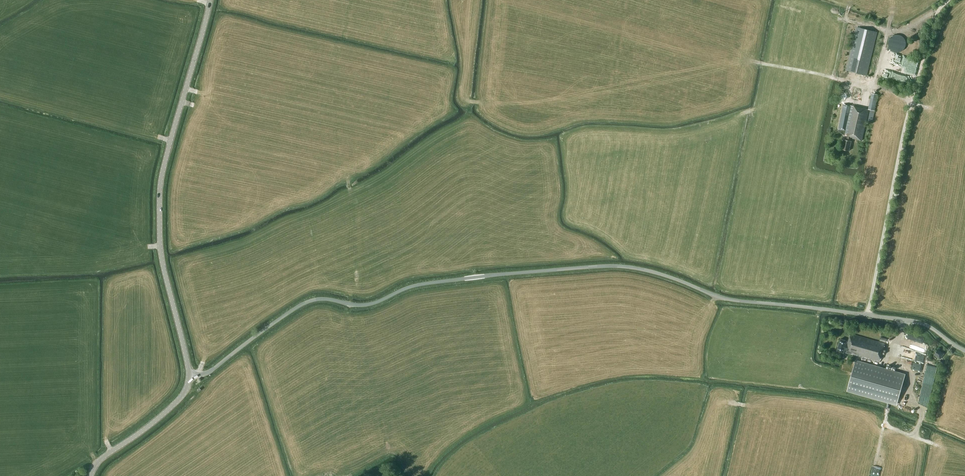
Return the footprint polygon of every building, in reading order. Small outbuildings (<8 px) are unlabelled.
[(846,70),(866,75),(877,32),(857,27),(846,70)] [(894,34),(890,47),(903,51),(907,38),(894,34)] [(872,93),(868,108),(875,110),(878,95),(872,93)] [(867,119),(869,109),(844,104),(839,129),(846,130),(845,133),(847,134),(846,140),(844,139),(842,149),(849,150),(851,141),(851,140),(851,138),(862,140),(867,119)] [(851,334),(848,343),(846,343),(847,340),(841,339),(837,350),(844,352),(845,349),(847,350),(846,353),(879,362),(885,343),(851,334)] [(901,346),(899,355),(921,361),(924,353),(901,346)] [(940,359),(944,354),(938,349),(934,354),(940,359)] [(905,375),(855,360),(852,371),(853,372),(848,390),(896,404),(905,375)]
